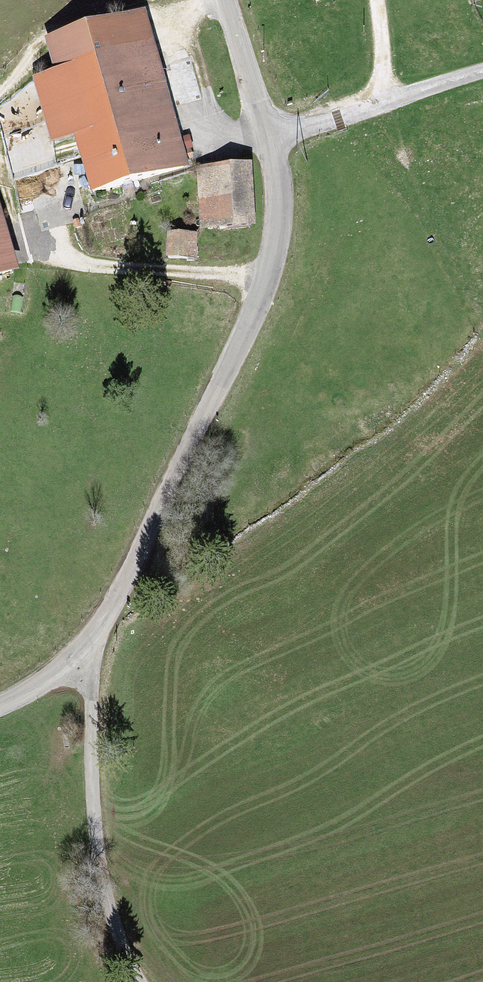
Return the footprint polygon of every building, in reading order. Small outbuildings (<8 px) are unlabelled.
[(190,163),(146,9),(48,37),(56,67),(32,74),(51,138),(74,132),(91,191),(190,163)] [(251,162),(195,166),(200,228),(255,224),(251,162)] [(21,269),(0,200),(0,275),(21,269)] [(197,232),(167,231),(166,256),(196,257),(197,232)]
